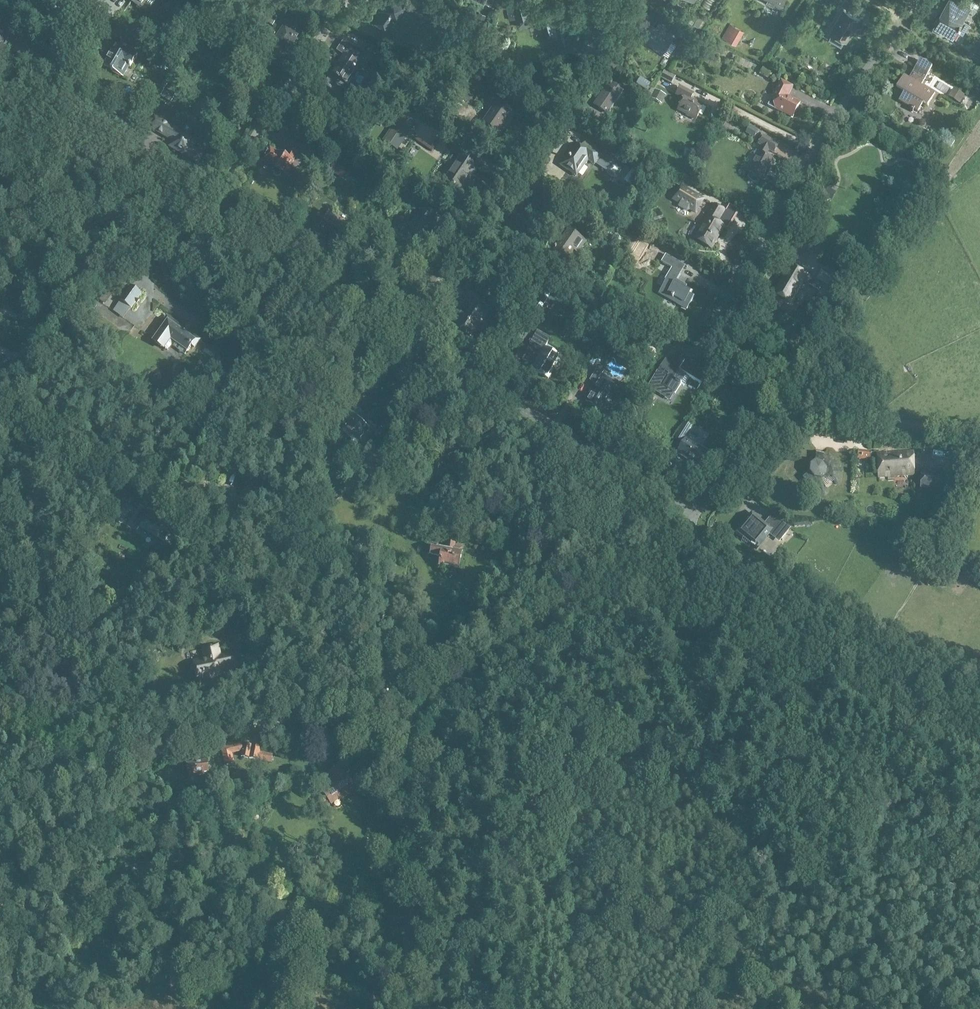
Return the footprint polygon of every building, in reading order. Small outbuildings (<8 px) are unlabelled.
[(384,11),(376,23),(385,29),(393,18),(398,21),(407,8),(410,7),(415,10),(416,15),(419,17),(420,24),(438,21),(435,7),(421,10),(420,7),(410,0),(388,0),(381,10),(384,11)] [(506,7),(509,20),(516,18),(518,27),(540,21),(546,40),(557,37),(553,22),(556,21),(555,14),(551,15),(549,8),(530,13),(527,0),(513,0),(511,1),(512,5),(506,7)] [(767,4),(768,2),(779,9),(784,0),(759,0),(767,4)] [(854,12),(857,6),(848,0),(844,0),(841,5),(854,12)] [(933,25),(934,26),(933,28),(939,32),(941,30),(952,37),(956,31),(963,20),(971,8),(958,0),(948,0),(933,25)] [(846,41),(859,20),(845,11),(831,32),(846,41)] [(97,29),(108,35),(112,28),(101,22),(97,29)] [(736,45),(744,31),(730,23),(722,37),(736,45)] [(652,25),(641,39),(661,53),(672,39),(657,29),(652,25)] [(285,26),(274,43),(287,52),(290,47),(291,48),(296,39),(298,35),(285,26)] [(337,51),(344,56),(340,62),(341,63),(336,70),(336,71),(333,76),(354,89),(357,84),(351,81),(360,67),(370,74),(382,56),(369,47),(364,54),(357,49),(344,40),(337,51)] [(116,46),(104,66),(121,77),(127,66),(131,68),(138,56),(125,47),(123,50),(116,46)] [(927,106),(935,93),(921,85),(932,67),(920,60),(910,78),(905,75),(897,88),(904,92),(899,100),(918,111),(923,103),(927,106)] [(760,75),(768,79),(772,71),(763,67),(760,75)] [(672,84),(676,77),(665,71),(661,79),(672,84)] [(641,78),(637,84),(648,91),(652,85),(641,78)] [(782,81),(772,99),(769,106),(793,118),(801,103),(788,97),(793,87),(782,81)] [(638,88),(632,84),(629,89),(635,93),(638,88)] [(177,90),(168,85),(161,97),(171,102),(177,90)] [(604,111),(608,113),(623,91),(614,85),(612,89),(607,86),(594,104),(598,106),(598,107),(604,111)] [(697,119),(704,105),(691,99),(694,94),(680,87),(676,94),(685,98),(679,110),(697,119)] [(964,96),(953,89),(948,97),(960,104),(960,103),(961,104),(964,99),(963,98),(964,96)] [(651,99),(662,104),(666,95),(655,90),(651,99)] [(164,108),(171,112),(173,107),(167,103),(164,108)] [(498,134),(513,114),(498,103),(484,123),(481,121),(475,130),(485,137),(491,129),(498,134)] [(388,132),(383,141),(398,151),(416,124),(402,115),(391,134),(388,132)] [(198,163),(201,157),(191,151),(196,142),(153,117),(148,126),(173,141),(170,147),(198,163)] [(754,138),(758,130),(750,126),(746,133),(754,138)] [(748,171),(750,173),(748,177),(748,179),(750,181),(753,182),(756,183),(758,184),(761,180),(762,180),(775,161),(766,156),(769,150),(774,152),(778,144),(764,136),(760,143),(764,146),(748,171)] [(325,159),(333,143),(323,138),(315,154),(325,159)] [(575,145),(561,165),(576,176),(585,165),(588,160),(594,165),(595,163),(606,171),(607,174),(614,178),(617,178),(622,170),(622,167),(625,163),(605,149),(601,155),(585,143),(581,149),(575,145)] [(291,166),(293,162),(298,155),(290,150),(285,158),(279,154),(270,149),(263,161),(271,166),(274,168),(272,171),(273,175),(276,177),(280,176),(282,173),(285,175),(286,174),(287,174),(290,173),(291,170),(291,167),(291,166)] [(460,192),(476,169),(462,159),(446,182),(460,192)] [(696,215),(705,199),(680,185),(672,200),(677,204),(678,206),(687,212),(689,211),(696,215)] [(821,195),(826,198),(831,189),(826,186),(821,195)] [(713,205),(693,239),(710,248),(722,227),(716,223),(723,211),(713,205)] [(560,230),(567,234),(552,254),(565,263),(574,251),(578,253),(586,242),(569,231),(577,220),(570,215),(560,230)] [(399,233),(396,239),(411,245),(413,240),(399,233)] [(650,244),(638,237),(628,254),(640,260),(650,244)] [(676,281),(680,273),(684,266),(666,255),(661,262),(671,268),(661,287),(663,288),(660,293),(667,297),(668,296),(688,308),(695,297),(691,294),(694,290),(685,285),(685,286),(676,281)] [(846,277),(829,267),(827,266),(824,271),(822,270),(816,281),(808,276),(791,266),(774,295),(790,305),(801,287),(801,288),(804,283),(818,291),(822,285),(836,294),(846,277)] [(121,300),(131,307),(142,293),(131,286),(121,300)] [(105,305),(112,295),(106,291),(99,300),(105,305)] [(818,312),(825,317),(836,299),(829,294),(818,312)] [(586,322),(599,329),(606,318),(593,310),(586,322)] [(191,346),(194,348),(200,340),(167,317),(151,338),(167,350),(173,342),(187,352),(191,346)] [(561,357),(544,347),(548,341),(542,338),(544,334),(538,330),(529,345),(542,352),(531,369),(548,379),(561,357)] [(582,343),(591,348),(595,341),(585,336),(582,343)] [(658,370),(648,387),(659,394),(664,387),(675,393),(681,384),(683,386),(689,377),(701,384),(707,374),(692,365),(688,366),(684,364),(685,362),(675,356),(671,363),(665,359),(658,370)] [(393,371),(401,378),(409,370),(401,362),(393,371)] [(595,384),(585,401),(602,411),(615,390),(599,380),(602,374),(604,371),(598,367),(590,380),(596,384),(595,384)] [(762,382),(759,386),(768,393),(771,389),(762,382)] [(349,424),(345,428),(358,441),(368,430),(363,426),(360,422),(355,418),(349,424)] [(383,426),(386,429),(392,421),(389,418),(383,426)] [(683,442),(693,426),(686,422),(676,437),(683,442)] [(349,443),(347,444),(352,448),(357,444),(343,429),(339,432),(349,443)] [(686,439),(677,453),(702,469),(711,455),(686,439)] [(374,448),(369,455),(377,463),(390,449),(382,443),(376,450),(374,448)] [(870,460),(871,451),(859,450),(858,459),(870,460)] [(811,473),(803,479),(807,484),(815,478),(821,479),(827,475),(827,468),(823,463),(824,454),(817,453),(817,462),(811,466),(811,473)] [(878,477),(914,475),(913,453),(877,455),(878,477)] [(921,469),(920,491),(942,493),(944,470),(936,470),(936,472),(930,472),(930,470),(921,469)] [(112,492),(128,504),(132,497),(116,486),(112,492)] [(422,506),(429,520),(435,516),(429,503),(422,506)] [(144,511),(136,523),(142,527),(141,529),(143,530),(157,539),(159,540),(165,543),(170,534),(164,531),(158,527),(162,521),(151,514),(150,515),(144,511)] [(739,531),(740,532),(745,537),(741,542),(749,548),(753,543),(757,546),(770,530),(752,515),(739,531)] [(776,527),(772,532),(781,540),(786,534),(776,527)] [(433,547),(431,556),(442,558),(440,567),(458,571),(463,548),(447,545),(446,550),(433,547)] [(192,666),(191,669),(192,671),(193,672),(196,672),(198,682),(206,681),(207,683),(210,684),(212,684),(214,682),(214,679),(223,677),(221,670),(226,669),(227,670),(228,670),(240,668),(236,652),(220,656),(218,645),(205,648),(208,662),(194,665),(192,666)] [(242,744),(221,747),(224,764),(234,763),(232,754),(242,752),(242,757),(259,759),(271,763),(273,754),(261,752),(262,747),(242,744)] [(195,763),(188,763),(189,773),(189,776),(190,775),(190,778),(197,778),(197,775),(204,774),(204,772),(209,772),(208,760),(195,761),(195,763)] [(357,789),(340,766),(329,774),(333,779),(328,782),(326,779),(319,785),(333,802),(340,797),(342,800),(357,789)] [(264,780),(264,771),(242,772),(243,780),(264,780)] [(157,825),(174,820),(171,810),(154,815),(157,825)]
